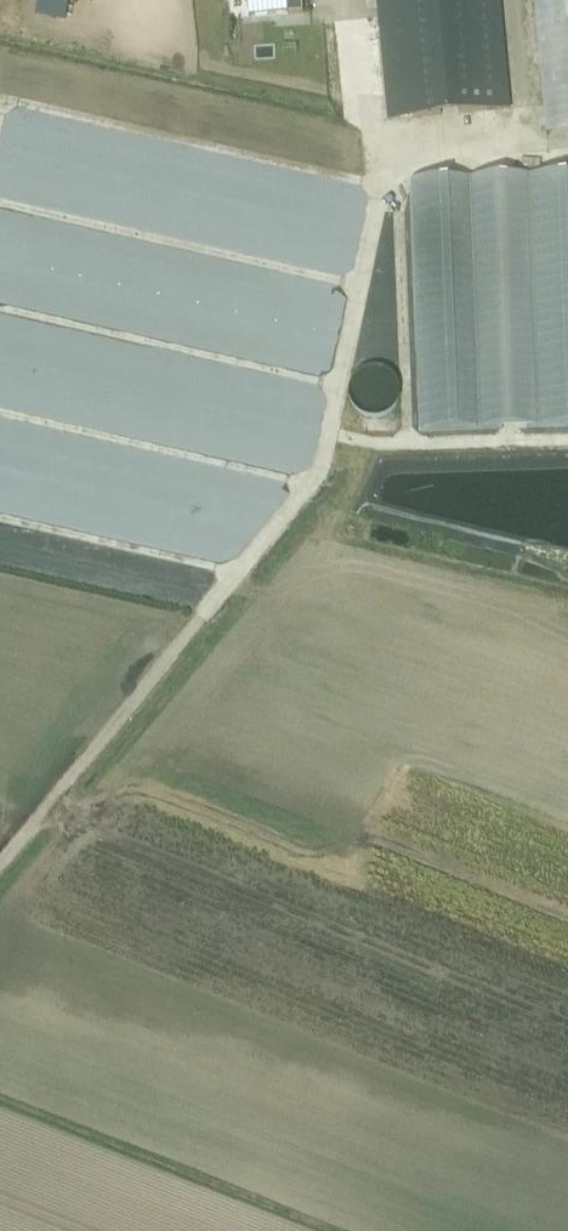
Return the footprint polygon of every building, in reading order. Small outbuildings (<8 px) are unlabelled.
[(248,18),(287,15),(287,16),(302,15),(301,0),(247,0),(248,18)] [(384,95),(387,121),(507,110),(497,0),(375,0),(384,95)] [(541,133),(567,131),(567,0),(533,0),(541,133)]
